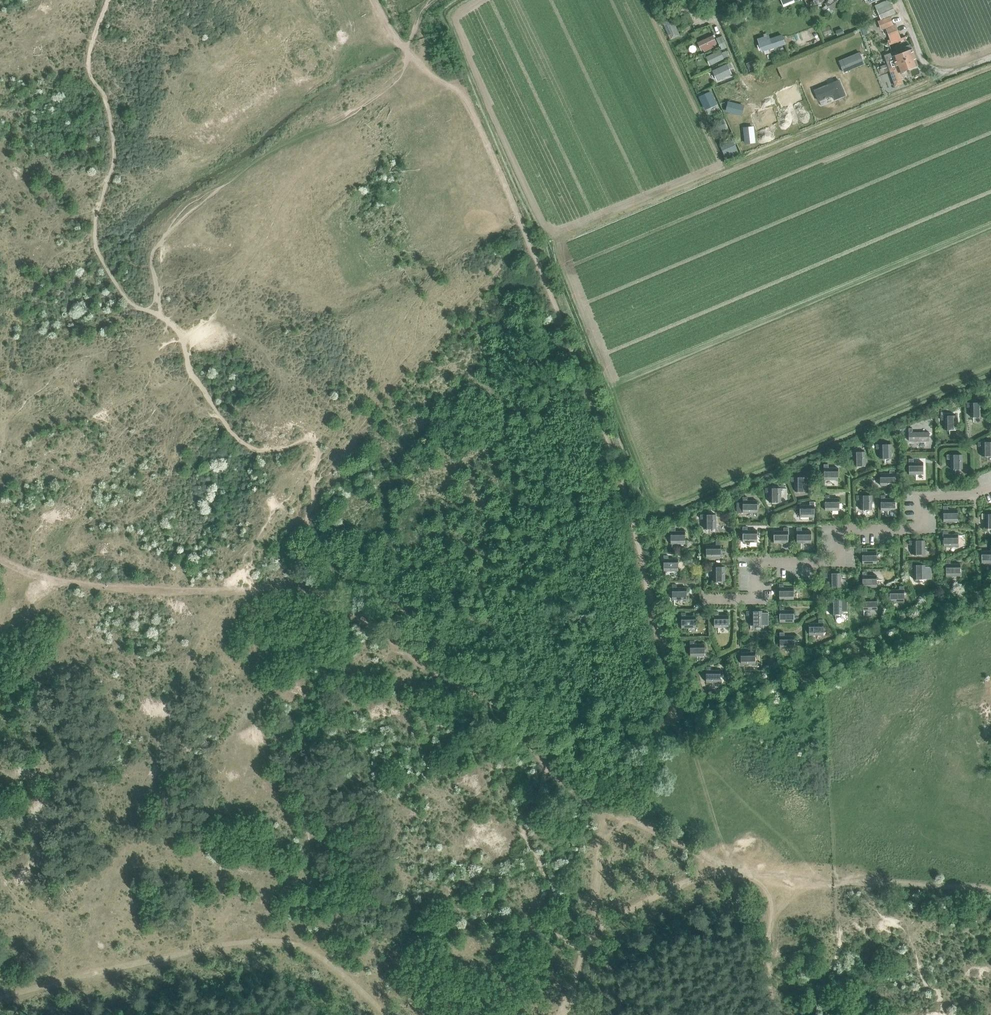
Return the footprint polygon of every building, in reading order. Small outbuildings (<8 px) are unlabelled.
[(691,3),(698,8),(704,0),(694,0),(691,3)] [(826,14),(839,3),(837,0),(829,0),(824,4),(826,5),(822,9),(826,14)] [(874,5),(876,9),(887,5),(890,4),(888,0),(887,0),(885,1),(874,5)] [(887,5),(876,9),(877,10),(879,17),(881,20),(889,16),(891,16),(896,14),(896,13),(892,3),(891,3),(890,4),(887,5)] [(742,13),(741,14),(740,13),(731,17),(735,26),(746,22),(742,13)] [(680,18),(683,26),(692,22),(689,14),(680,18)] [(662,21),(670,39),(680,35),(672,16),(662,21)] [(880,20),(877,21),(881,30),(885,29),(892,26),(889,16),(881,20),(880,20)] [(892,26),(885,29),(891,42),(900,38),(894,25),(892,26)] [(713,35),(700,41),(697,43),(700,50),(702,50),(703,52),(716,47),(715,44),(717,43),(713,35)] [(759,43),(762,51),(785,44),(782,35),(769,40),(768,37),(762,39),(763,42),(759,43)] [(726,48),(721,36),(716,38),(721,50),(726,48)] [(884,55),(895,86),(902,83),(899,73),(918,66),(910,44),(904,46),(906,51),(898,54),(896,50),(893,51),(893,52),(884,55)] [(725,60),(729,58),(727,52),(722,53),(720,51),(707,56),(711,65),(724,59),(725,60)] [(838,61),(843,73),(864,65),(859,52),(838,61)] [(752,61),(746,63),(749,71),(755,69),(752,61)] [(711,71),(716,81),(731,74),(729,69),(732,67),(730,63),(726,64),(711,71)] [(876,68),(879,75),(888,72),(885,64),(876,68)] [(839,80),(814,90),(818,101),(833,96),(834,99),(845,95),(839,80)] [(711,92),(699,97),(705,109),(716,104),(711,92)] [(728,102),(726,111),(741,114),(743,106),(728,102)] [(721,120),(716,123),(719,130),(724,128),(721,120)] [(749,123),(740,124),(740,139),(749,139),(749,123)] [(732,140),(723,144),(729,157),(738,153),(732,140)] [(982,417),(982,402),(966,403),(966,407),(969,407),(969,417),(973,417),(973,422),(979,422),(979,417),(982,417)] [(956,429),(955,415),(940,415),(940,420),(943,420),(943,430),(955,430),(955,429),(956,429)] [(908,428),(908,441),(916,441),(928,441),(928,432),(912,432),(912,428),(908,428)] [(977,442),(977,446),(981,446),(981,456),(990,456),(990,442),(977,442)] [(891,458),(891,444),(875,444),(875,449),(878,449),(879,458),(891,458)] [(865,465),(864,452),(849,452),(849,457),(852,456),(853,466),(865,465)] [(962,469),(961,454),(946,455),(946,459),(949,459),(949,469),(962,469)] [(908,459),(908,475),(922,474),(922,462),(913,462),(913,459),(908,459)] [(823,464),(823,480),(838,480),(837,467),(828,468),(827,464),(823,464)] [(879,473),(880,486),(894,486),(894,470),(889,470),(889,473),(879,473)] [(794,491),(806,491),(806,477),(790,477),(790,481),(794,481),(794,491)] [(764,488),(764,493),(768,493),(768,503),(780,503),(780,488),(764,488)] [(825,510),(839,510),(839,498),(829,498),(829,495),(824,495),(824,503),(825,503),(825,510)] [(871,509),(871,495),(856,495),(856,500),(859,500),(859,510),(864,510),(864,514),(870,514),(870,509),(871,509)] [(880,495),(880,510),(894,510),(894,499),(885,499),(885,495),(880,495)] [(742,497),(742,513),(757,513),(756,500),(747,500),(747,497),(742,497)] [(799,505),(799,518),(814,517),(813,502),(809,502),(809,505),(799,505)] [(943,510),(943,522),(957,522),(957,509),(947,510),(947,506),(940,506),(940,510),(943,510)] [(715,529),(715,514),(699,514),(699,519),(703,519),(703,529),(715,529)] [(990,528),(990,514),(980,514),(980,518),(984,518),(984,528),(990,528)] [(742,526),(742,542),(756,542),(756,529),(747,529),(747,526),(742,526)] [(670,528),(670,544),(685,543),(684,531),(675,531),(675,527),(670,528)] [(773,531),(773,543),(787,543),(787,527),(782,527),(782,531),(773,531)] [(796,543),(810,543),(810,531),(801,531),(801,527),(796,527),(796,533),(796,543)] [(957,546),(957,534),(948,534),(948,531),(943,531),(943,546),(957,546)] [(912,554),(924,555),(924,540),(909,540),(908,545),(912,545),(912,554)] [(705,558),(713,558),(720,558),(720,542),(715,542),(715,545),(705,545),(705,558)] [(990,547),(990,551),(981,551),(981,563),(990,563),(990,547)] [(861,548),(861,564),(876,563),(876,551),(866,551),(866,548),(861,548)] [(663,555),(663,571),(678,571),(677,558),(668,558),(668,555),(663,555)] [(960,576),(959,563),(950,564),(950,560),(945,560),(945,576),(960,576)] [(924,565),(909,565),(909,569),(913,569),(913,579),(931,579),(931,567),(924,567),(924,565)] [(725,581),(724,566),(709,567),(709,571),(712,571),(712,581),(725,581)] [(861,571),(861,588),(876,587),(876,575),(866,575),(866,571),(861,571)] [(840,588),(840,573),(824,573),(824,578),(828,578),(828,588),(840,588)] [(671,584),(671,600),(686,600),(685,587),(676,587),(676,584),(671,584)] [(778,588),(778,599),(793,599),(793,587),(783,587),(783,584),(777,584),(777,588),(778,588)] [(889,589),(889,602),(904,602),(903,586),(898,586),(898,589),(889,589)] [(862,594),(862,610),(877,610),(877,597),(867,597),(867,593),(862,594)] [(829,600),(826,600),(826,604),(829,604),(829,614),(842,614),(841,611),(846,610),(846,599),(829,600)] [(793,622),(793,610),(784,610),(784,606),(778,606),(778,610),(779,622),(793,622)] [(713,612),(713,627),(728,627),(727,615),(718,615),(718,611),(713,612)] [(761,611),(745,611),(745,615),(749,615),(750,625),(762,625),(768,625),(768,612),(761,613),(761,611)] [(680,613),(681,628),(695,628),(695,615),(686,615),(685,612),(680,613)] [(808,622),(808,635),(823,635),(823,619),(817,619),(817,622),(808,622)] [(779,632),(779,648),(794,648),(793,636),(784,636),(784,632),(779,632)] [(704,656),(703,643),(694,643),(694,640),(689,641),(689,657),(704,656)] [(740,652),(740,664),(755,664),(754,648),(749,648),(750,651),(740,652)] [(720,682),(720,669),(710,670),(710,666),(705,667),(705,683),(720,682)]
